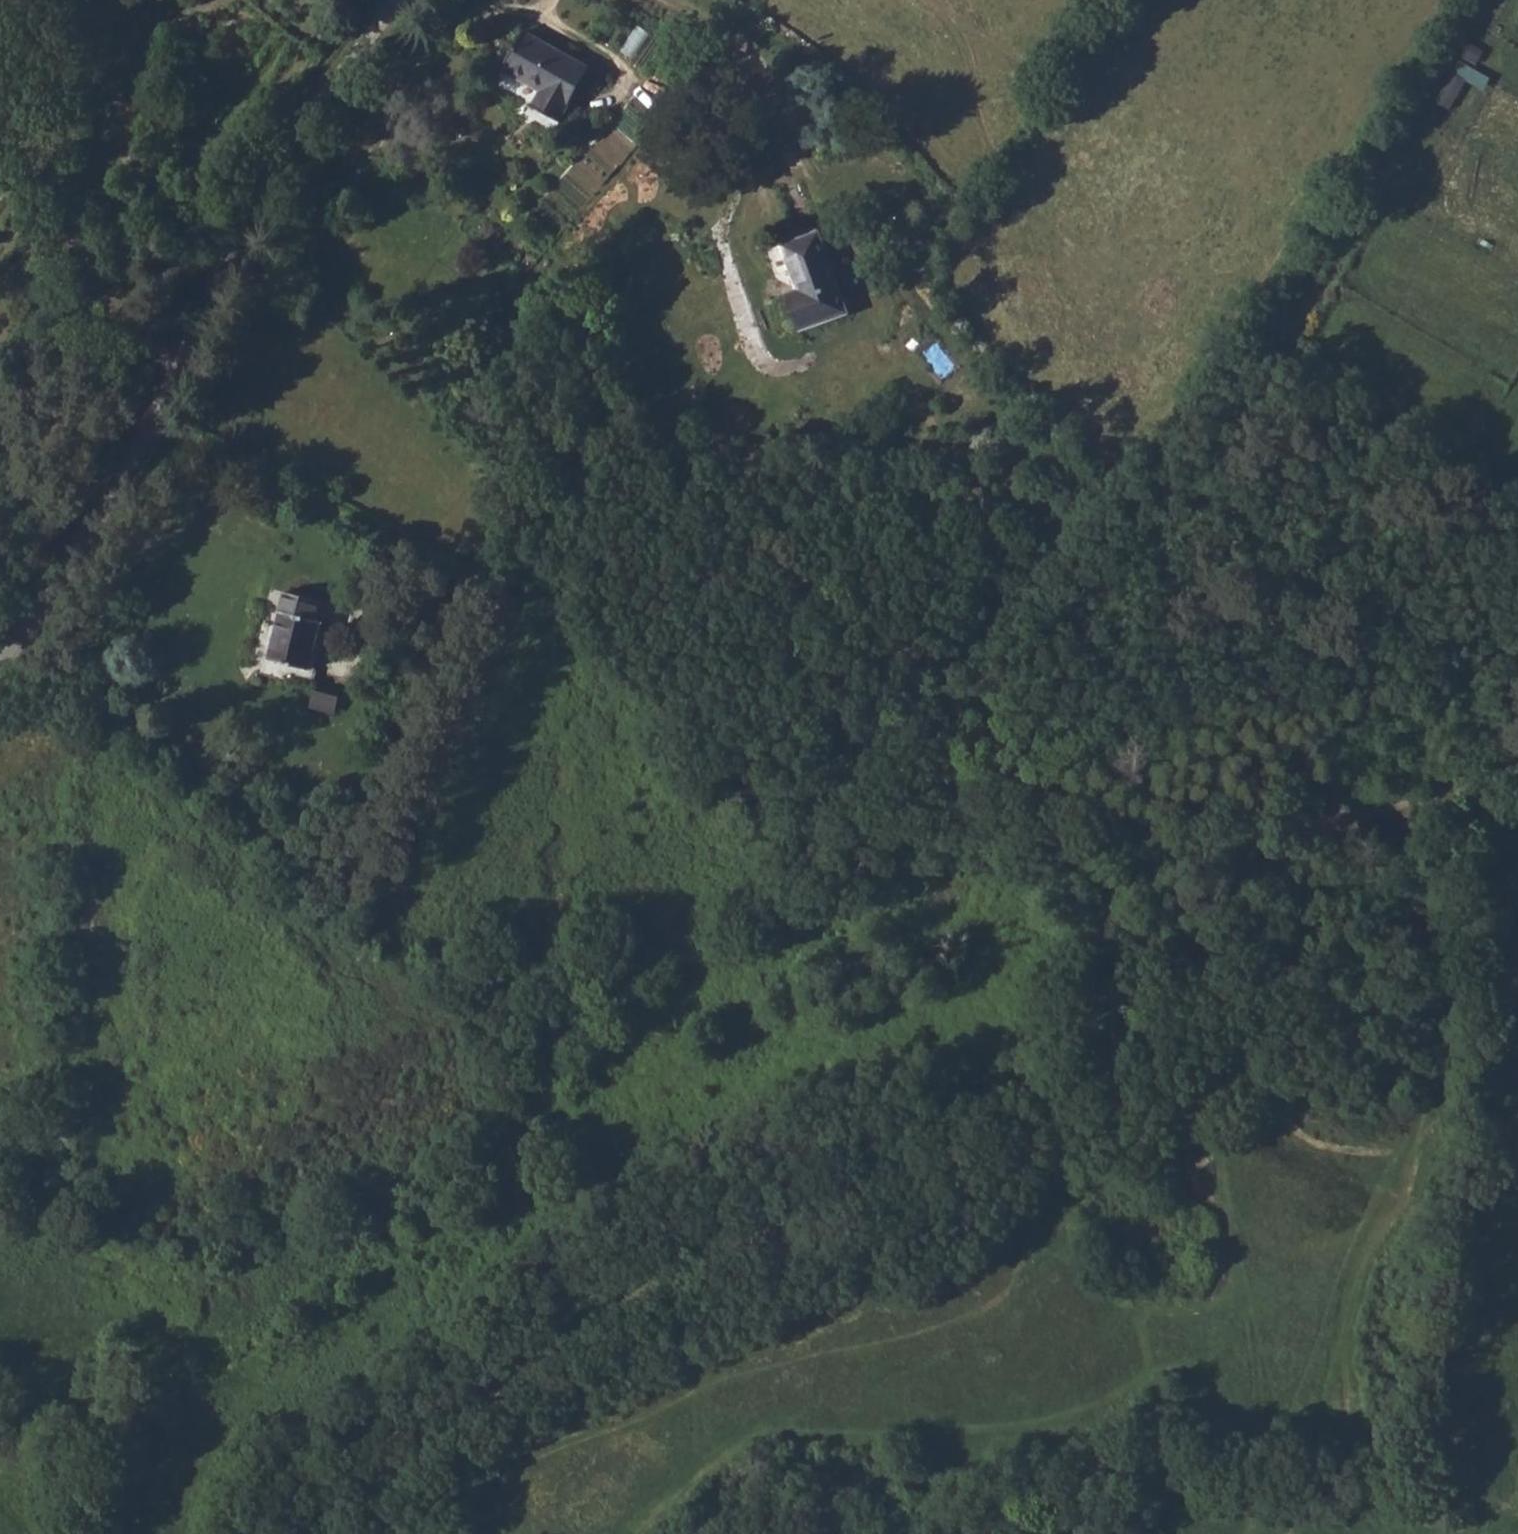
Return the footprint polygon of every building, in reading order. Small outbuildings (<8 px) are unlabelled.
[(549,98),(539,113),(560,125),(592,70),(527,32),(505,72),(549,98)] [(1438,98),(1450,106),(1469,78),(1483,87),(1490,76),(1464,59),(1438,98)] [(823,228),(788,243),(807,287),(796,292),(810,324),(856,305),(823,228)] [(320,599),(279,588),(262,654),(304,664),(320,599)] [(312,706),(340,712),(343,696),(315,690),(312,706)]
